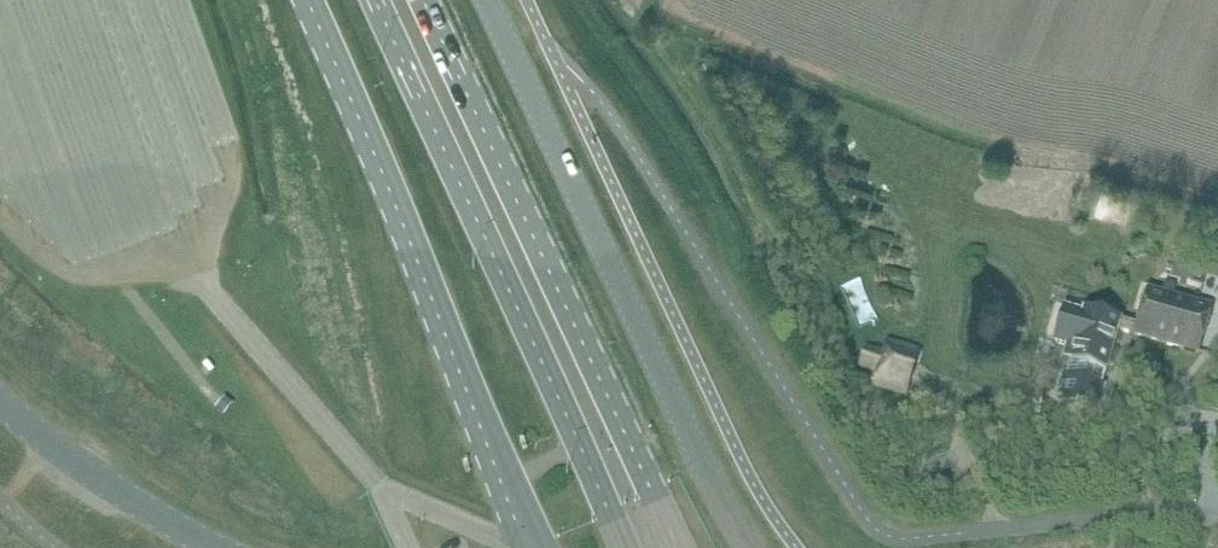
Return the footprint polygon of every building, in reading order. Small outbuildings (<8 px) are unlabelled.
[(1104,221),(1111,198),(1101,195),(1094,218),(1104,221)] [(1149,288),(1138,326),(1135,336),(1200,355),(1214,307),(1149,288)] [(1135,336),(1138,326),(1086,311),(1085,312),(1084,315),(1065,309),(1055,344),(1068,348),(1065,360),(1072,362),(1068,375),(1065,374),(1056,404),(1097,415),(1106,386),(1102,385),(1106,372),(1107,373),(1119,332),(1135,336)] [(866,348),(861,367),(880,373),(876,386),(908,394),(920,351),(888,342),(885,353),(866,348)] [(226,399),(218,408),(225,414),(233,405),(226,399)]
